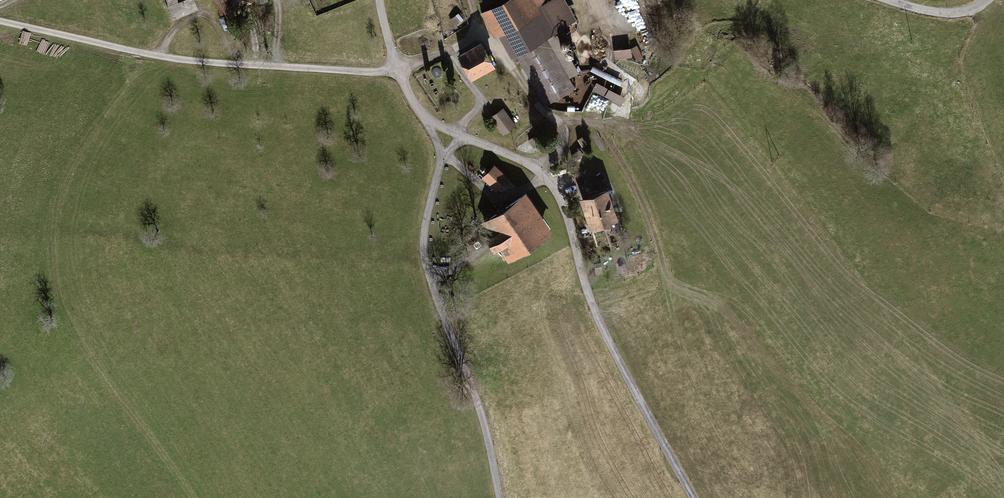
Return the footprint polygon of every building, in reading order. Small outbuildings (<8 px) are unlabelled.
[(483,10),(478,13),(493,39),(499,36),(516,64),(520,62),(545,106),(575,89),(569,80),(580,74),(556,32),(575,21),(563,0),(477,0),(483,10)] [(645,27),(639,0),(614,0),(621,32),(645,27)] [(623,53),(632,52),(631,43),(615,44),(616,62),(623,62),(623,53)] [(482,44),(456,57),(467,77),(493,64),(482,44)] [(609,86),(605,96),(622,102),(625,92),(609,86)] [(502,109),(489,119),(502,137),(515,127),(502,109)] [(507,180),(492,168),(485,177),(500,189),(507,180)] [(609,185),(583,188),(587,217),(613,214),(609,185)] [(547,234),(521,197),(486,221),(512,258),(547,234)]
